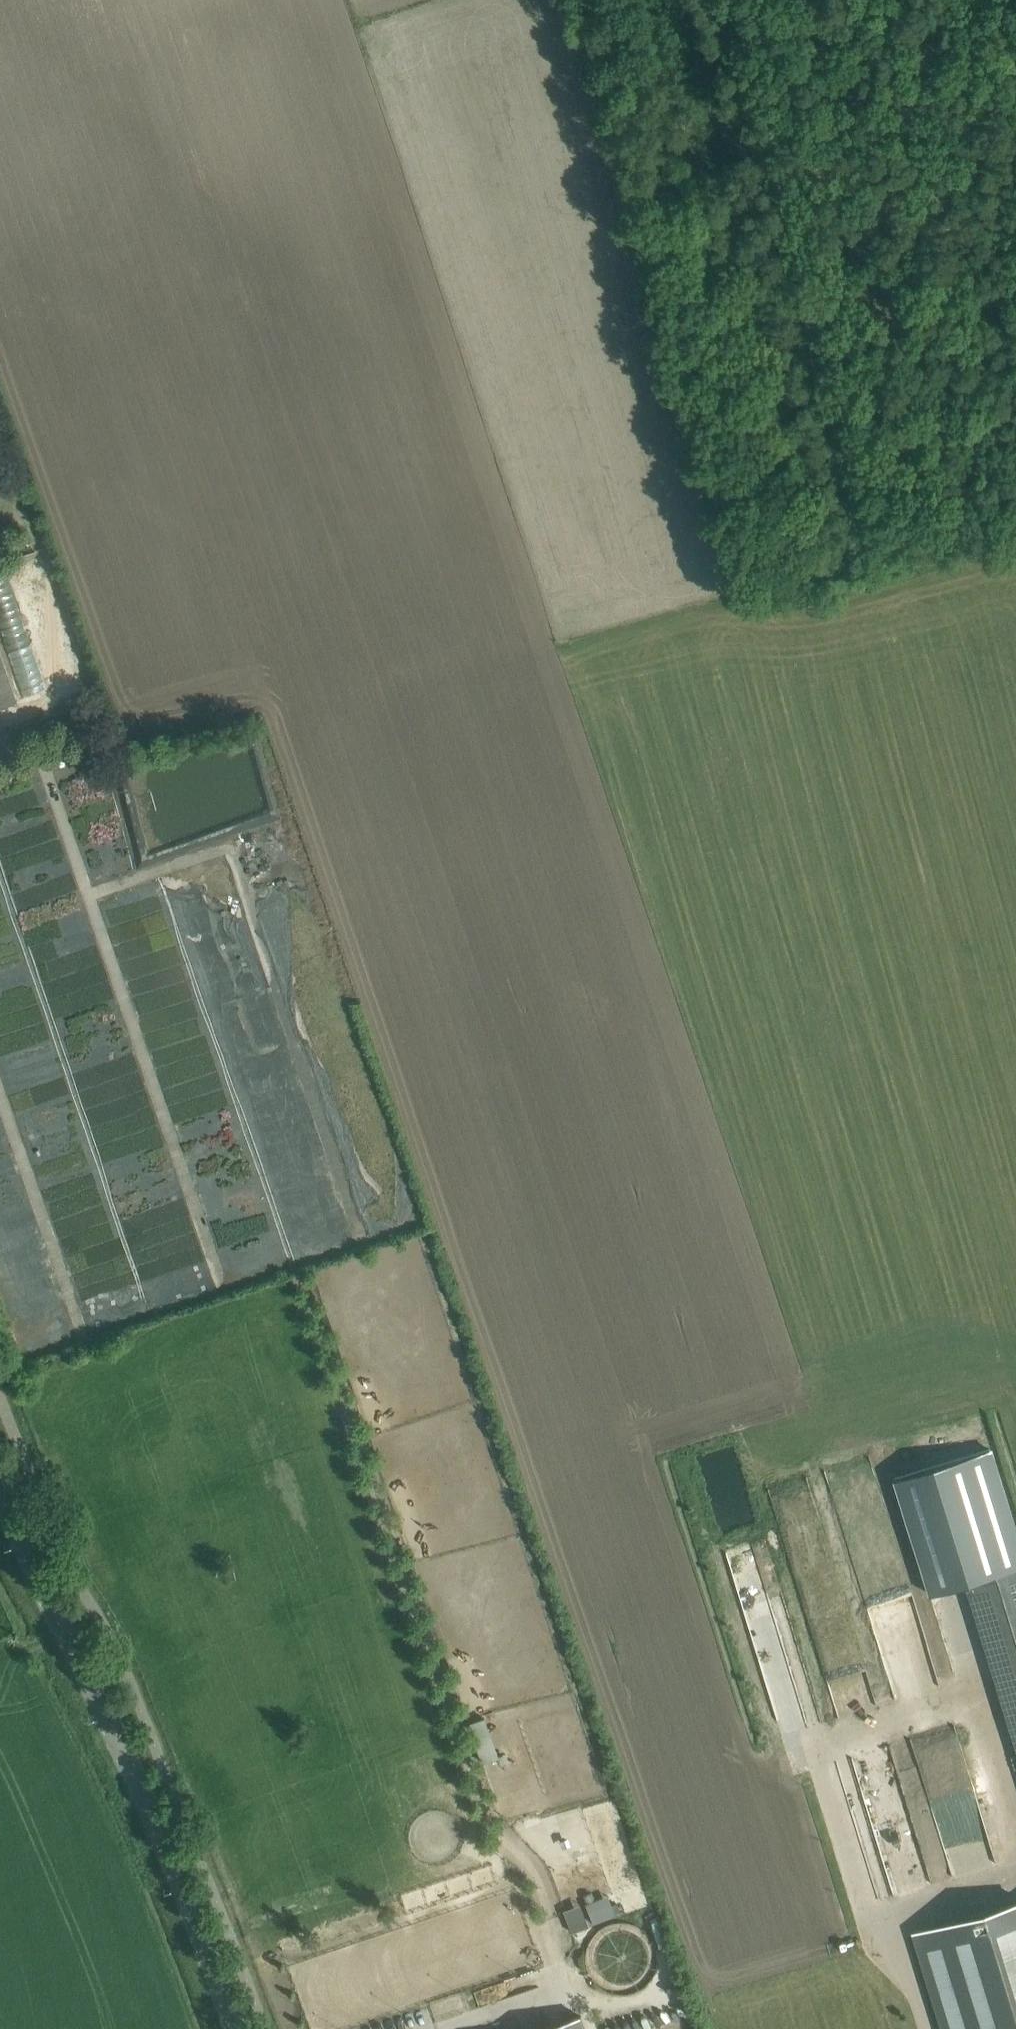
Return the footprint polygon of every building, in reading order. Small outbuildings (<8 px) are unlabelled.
[(17,701),(0,651),(0,707),(17,701)] [(88,703),(70,709),(74,719),(92,712),(88,703)] [(995,1444),(894,1473),(929,1594),(1015,1567),(1015,1516),(995,1444)] [(899,1627),(869,1514),(848,1519),(873,1614),(883,1612),(888,1630),(899,1627)] [(978,1579),(1015,1742),(1015,1570),(978,1579)] [(470,1724),(486,1763),(505,1755),(490,1716),(470,1724)] [(567,1910),(574,1929),(618,1914),(611,1895),(567,1910)] [(914,1932),(944,2028),(1015,2028),(1015,1901),(914,1932)] [(581,2015),(539,2028),(586,2028),(581,2015)]
